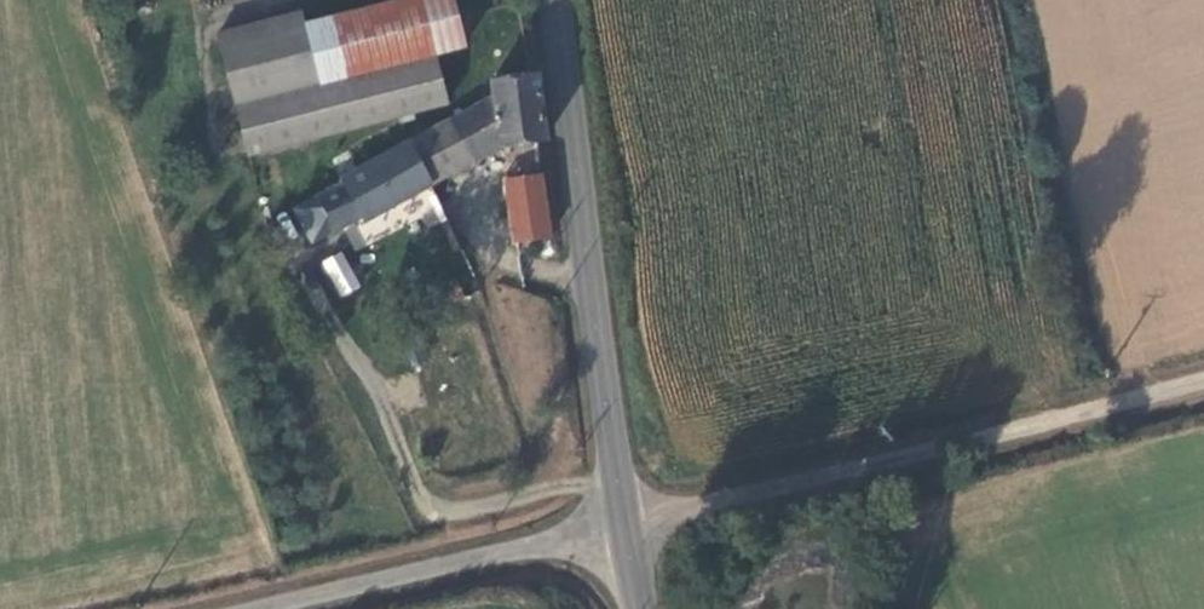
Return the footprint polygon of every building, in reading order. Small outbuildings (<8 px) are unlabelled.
[(320,83),(439,61),(469,57),(460,0),(433,0),(311,21),(320,83)] [(222,21),(246,150),(448,115),(439,61),(320,83),(311,21),(309,7),(222,21)] [(498,153),(547,148),(537,82),(484,85),(487,105),(340,175),(341,185),(295,207),(311,242),(360,220),(362,226),(498,153)] [(501,191),(509,250),(547,245),(540,185),(501,191)] [(343,262),(321,273),(334,304),(355,294),(343,262)] [(453,289),(430,299),(439,321),(462,311),(453,289)]
